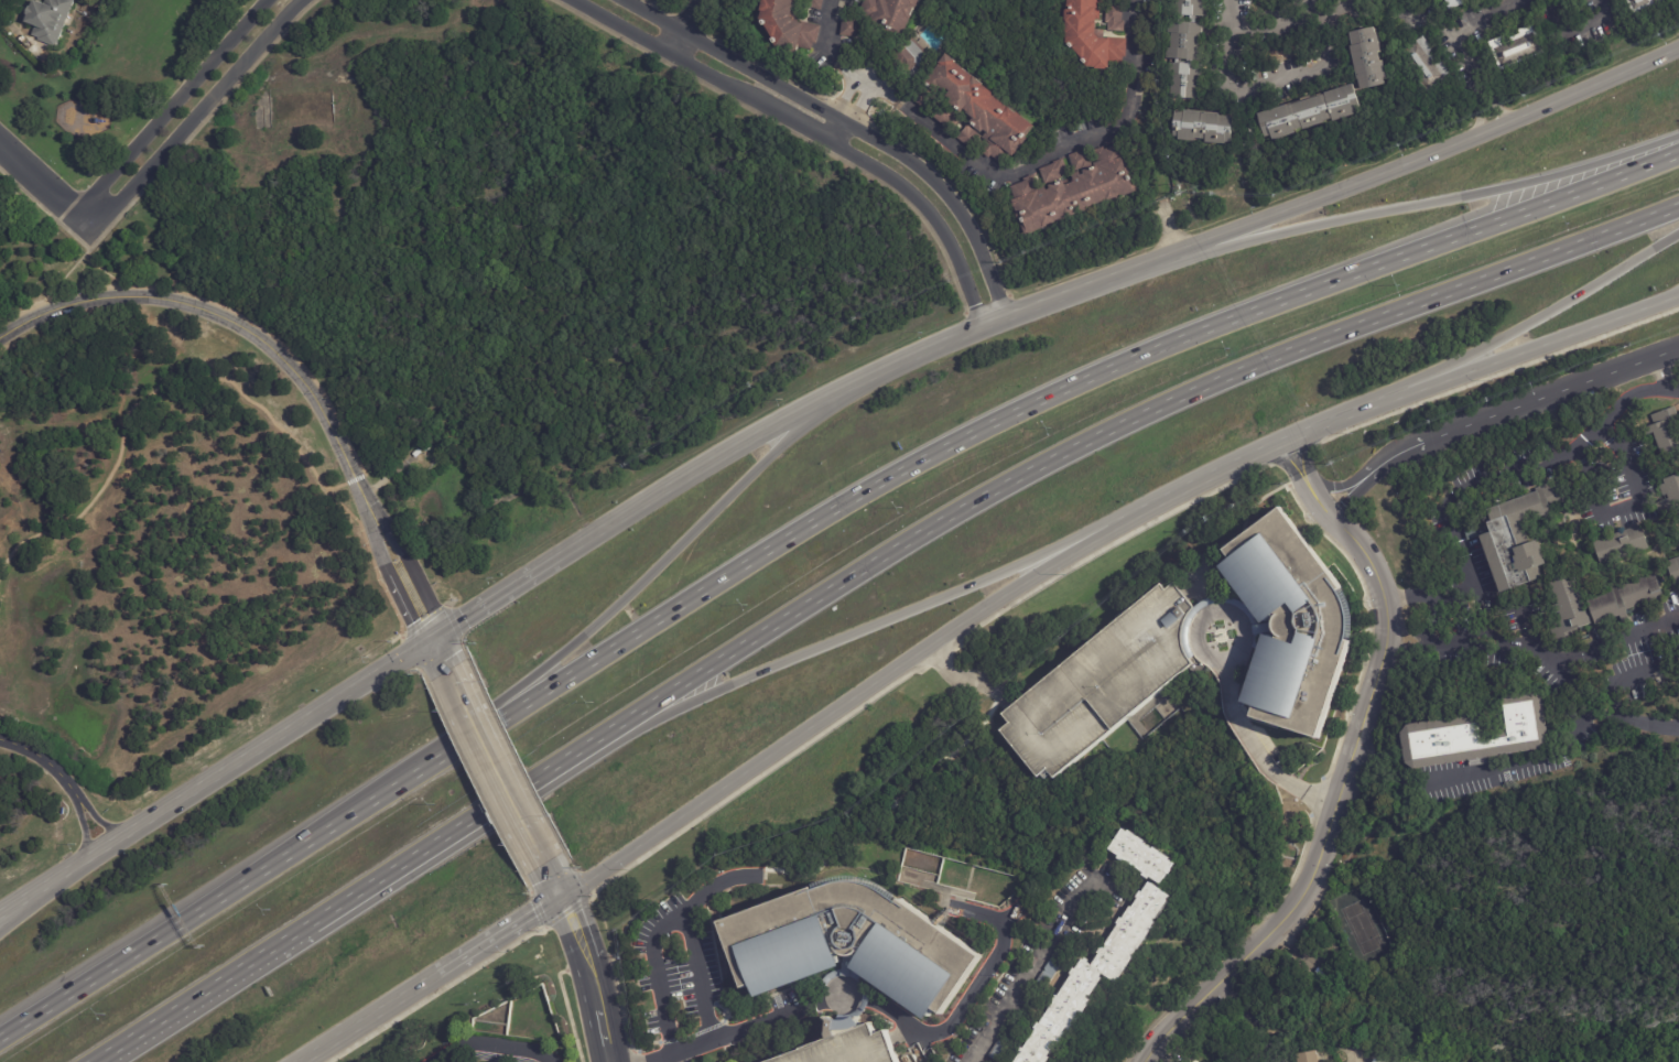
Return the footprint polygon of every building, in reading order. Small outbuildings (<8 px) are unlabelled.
[(44,3),(45,0),(71,0),(74,1),(56,47),(39,40),(40,37),(33,35),(36,25),(30,23),(32,15),(31,15),(34,7),(35,8),(39,1),(44,3)] [(755,11),(758,0),(823,0),(820,11),(791,3),(789,12),(798,14),(795,23),(799,24),(800,22),(820,28),(815,45),(813,44),(811,51),(797,47),(794,55),(772,50),(770,45),(769,46),(767,42),(769,41),(760,28),(758,29),(756,24),(758,23),(755,11)] [(858,15),(865,0),(919,0),(916,10),(913,9),(910,19),(912,19),(902,41),(869,25),(870,21),(858,15)] [(1066,11),(1067,0),(1109,0),(1108,6),(1118,6),(1118,7),(1125,8),(1124,22),(1127,22),(1126,28),(1123,28),(1123,32),(1105,31),(1105,40),(1108,40),(1109,39),(1128,40),(1127,58),(1125,58),(1124,64),(1109,63),(1108,72),(1095,71),(1095,69),(1087,68),(1084,66),(1081,63),(1082,62),(1072,50),(1071,50),(1070,51),(1066,47),(1068,46),(1064,43),(1065,23),(1064,23),(1064,13),(1066,11)] [(1174,6),(1175,0),(1204,0),(1203,7),(1205,8),(1204,19),(1195,18),(1194,25),(1202,26),(1201,39),(1199,39),(1196,52),(1201,52),(1196,101),(1170,99),(1173,66),(1174,66),(1176,62),(1167,61),(1168,50),(1170,50),(1171,34),(1168,34),(1169,24),(1180,25),(1180,18),(1172,17),(1172,6),(1174,6)] [(1448,12),(1443,0),(1478,0),(1448,12)] [(1634,19),(1626,0),(1667,0),(1668,3),(1634,19)] [(851,19),(857,20),(855,39),(838,36),(842,18),(851,19)] [(1499,73),(1488,44),(1504,37),(1505,42),(1518,36),(1517,33),(1534,26),(1545,55),(1499,73)] [(1357,79),(1351,47),(1353,46),(1351,33),(1375,28),(1376,34),(1378,34),(1380,44),(1383,52),(1379,53),(1380,63),(1384,62),(1386,72),(1387,72),(1388,79),(1384,80),(1386,86),(1362,90),(1360,79),(1357,79)] [(932,63),(911,85),(885,58),(901,42),(906,45),(912,39),(934,61),(932,63)] [(1451,76),(1426,95),(1419,85),(1416,87),(1395,58),(1422,39),(1432,52),(1429,54),(1438,65),(1441,63),(1451,76)] [(970,78),(989,95),(990,97),(1015,118),(1016,117),(1032,130),(1023,140),(1025,141),(1004,167),(990,156),(988,160),(978,151),(985,143),(979,139),(973,148),(972,147),(970,149),(956,139),(967,126),(958,119),(949,132),(942,127),(930,117),(942,102),(934,96),(923,110),(910,99),(936,66),(936,65),(943,56),(952,64),(970,78)] [(1258,116),(1285,108),(1285,109),(1323,97),(1323,96),(1351,87),(1358,111),(1352,113),(1354,118),(1328,126),(1328,124),(1301,132),(1301,131),(1292,133),(1293,137),(1270,143),(1269,139),(1263,140),(1256,117),(1258,116)] [(1220,116),(1220,119),(1233,120),(1231,145),(1226,144),(1226,148),(1205,145),(1205,142),(1195,141),(1194,144),(1179,142),(1179,139),(1172,139),(1174,113),(1184,115),(1184,113),(1220,116)] [(1012,187),(1022,183),(1021,180),(1032,175),(1037,188),(1044,185),(1039,170),(1053,164),(1052,162),(1059,160),(1065,176),(1073,174),(1066,156),(1079,152),(1079,154),(1084,152),(1090,164),(1095,162),(1091,150),(1093,149),(1094,151),(1103,148),(1104,151),(1118,145),(1124,160),(1125,160),(1127,164),(1126,165),(1128,171),(1129,170),(1134,180),(1131,181),(1136,193),(1105,205),(1104,204),(1086,210),(1085,213),(1062,221),(1053,225),(1053,226),(1044,229),(1044,230),(1023,238),(1019,227),(1018,228),(1014,216),(1015,216),(1012,209),(1011,209),(1008,203),(1012,201),(1008,188),(1012,187)] [(1675,405),(1678,417),(1678,451),(1662,457),(1653,433),(1646,436),(1643,427),(1650,425),(1647,416),(1675,405)] [(420,454),(412,445),(421,435),(432,446),(422,455),(420,454)] [(1662,479),(1678,473),(1678,503),(1672,506),(1671,506),(1667,495),(1662,496),(1659,486),(1665,484),(1662,479)] [(1498,594),(1477,537),(1488,532),(1485,523),(1490,521),(1486,510),(1530,494),(1529,491),(1553,481),(1562,507),(1552,510),(1552,512),(1523,523),(1529,542),(1536,540),(1537,543),(1538,542),(1541,552),(1540,552),(1545,564),(1538,566),(1541,578),(1498,594)] [(1350,636),(1350,639),(1347,639),(1314,740),(1247,718),(1250,707),(1238,703),(1257,649),(1255,648),(1256,643),(1257,636),(1256,636),(1254,626),(1255,626),(1253,619),(1248,614),(1243,609),(1236,606),(1233,605),(1226,604),(1223,604),(1216,604),(1206,608),(1198,615),(1194,621),(1192,625),(1191,631),(1190,638),(1191,646),(1192,649),(1195,657),(1189,661),(1192,665),(1049,779),(1047,776),(1041,780),(1038,776),(1035,779),(998,732),(1007,725),(999,715),(1011,705),(1160,584),(1165,589),(1173,583),(1194,609),(1201,604),(1204,602),(1212,598),(1216,597),(1225,597),(1230,597),(1237,599),(1245,603),(1216,566),(1227,559),(1221,551),(1275,507),(1341,590),(1342,590),(1345,596),(1347,602),(1350,608),(1351,615),(1352,621),(1351,628),(1350,636)] [(1473,522),(1472,522),(1477,538),(1466,541),(1460,520),(1471,517),(1473,522)] [(1593,542),(1640,525),(1649,550),(1601,566),(1593,542)] [(1666,562),(1678,557),(1678,585),(1675,586),(1666,562)] [(1548,625),(1561,619),(1548,582),(1572,574),(1585,613),(1590,610),(1586,602),(1611,593),(1610,589),(1655,574),(1664,597),(1626,610),(1629,619),(1623,621),(1621,618),(1595,627),(1592,619),(1589,620),(1590,625),(1567,632),(1569,639),(1555,643),(1548,625)] [(1521,755),(1412,771),(1402,765),(1398,735),(1406,725),(1476,715),(1481,743),(1507,738),(1501,697),(1534,692),(1541,700),(1548,743),(1542,751),(1521,755)] [(1109,848),(1123,828),(1128,832),(1129,830),(1136,834),(1136,835),(1138,836),(1139,836),(1146,841),(1145,843),(1152,848),(1155,846),(1161,850),(1161,852),(1163,854),(1165,853),(1171,857),(1169,859),(1173,861),(1170,867),(1172,869),(1170,873),(1168,871),(1160,882),(1150,877),(1149,878),(1142,874),(1144,871),(1127,860),(1125,863),(1118,858),(1120,855),(1109,848)] [(889,1031),(901,1061),(775,1061),(803,1051),(802,1050),(830,1040),(827,1034),(830,1020),(825,1018),(827,1016),(831,1019),(837,1021),(837,1020),(844,1021),(848,1020),(853,1019),(857,1017),(859,1020),(865,1018),(868,1015),(869,1014),(868,1012),(870,1007),(871,1003),(871,1001),(871,995),(869,991),(867,988),(863,985),(857,982),(852,982),(847,983),(844,984),(841,986),(837,989),(835,994),(828,991),(832,985),(836,980),(841,977),(845,975),(849,975),(853,960),(842,953),(837,955),(843,967),(759,999),(754,985),(744,988),(718,921),(812,886),(813,887),(832,879),(837,878),(849,877),(855,878),(866,880),(877,885),(898,899),(899,897),(982,955),(943,1015),(934,1009),(928,1019),(901,1000),(860,973),(859,975),(867,979),(873,986),(877,993),(878,998),(877,1006),(877,1007),(876,1012),(874,1016),(875,1016),(870,1021),(865,1025),(863,1026),(864,1028),(874,1023),(878,1036),(889,1031)] [(1051,1059),(1049,1061),(1016,1061),(1020,1055),(1018,1054),(1022,1048),(1025,1049),(1037,1030),(1035,1029),(1039,1022),(1041,1023),(1054,1001),(1053,1000),(1057,995),(1059,996),(1072,974),(1071,973),(1075,967),(1076,968),(1083,957),(1085,958),(1086,956),(1090,958),(1088,962),(1093,964),(1101,953),(1098,952),(1103,945),(1105,946),(1119,923),(1117,922),(1122,915),(1124,917),(1131,904),(1133,906),(1139,896),(1137,895),(1141,888),(1144,890),(1150,880),(1170,892),(1153,919),(1157,921),(1118,982),(1103,973),(1101,976),(1103,978),(1090,998),(1092,1000),(1072,1031),(1068,1029),(1065,1032),(1068,1033),(1057,1051),(1053,1049),(1048,1056),(1051,1059)] [(1070,954),(999,1061),(997,1061),(988,1055),(1060,947),(1069,953),(1070,954)] [(1317,1053),(1318,1061),(1299,1061),(1297,1051),(1315,1048),(1317,1053)]
